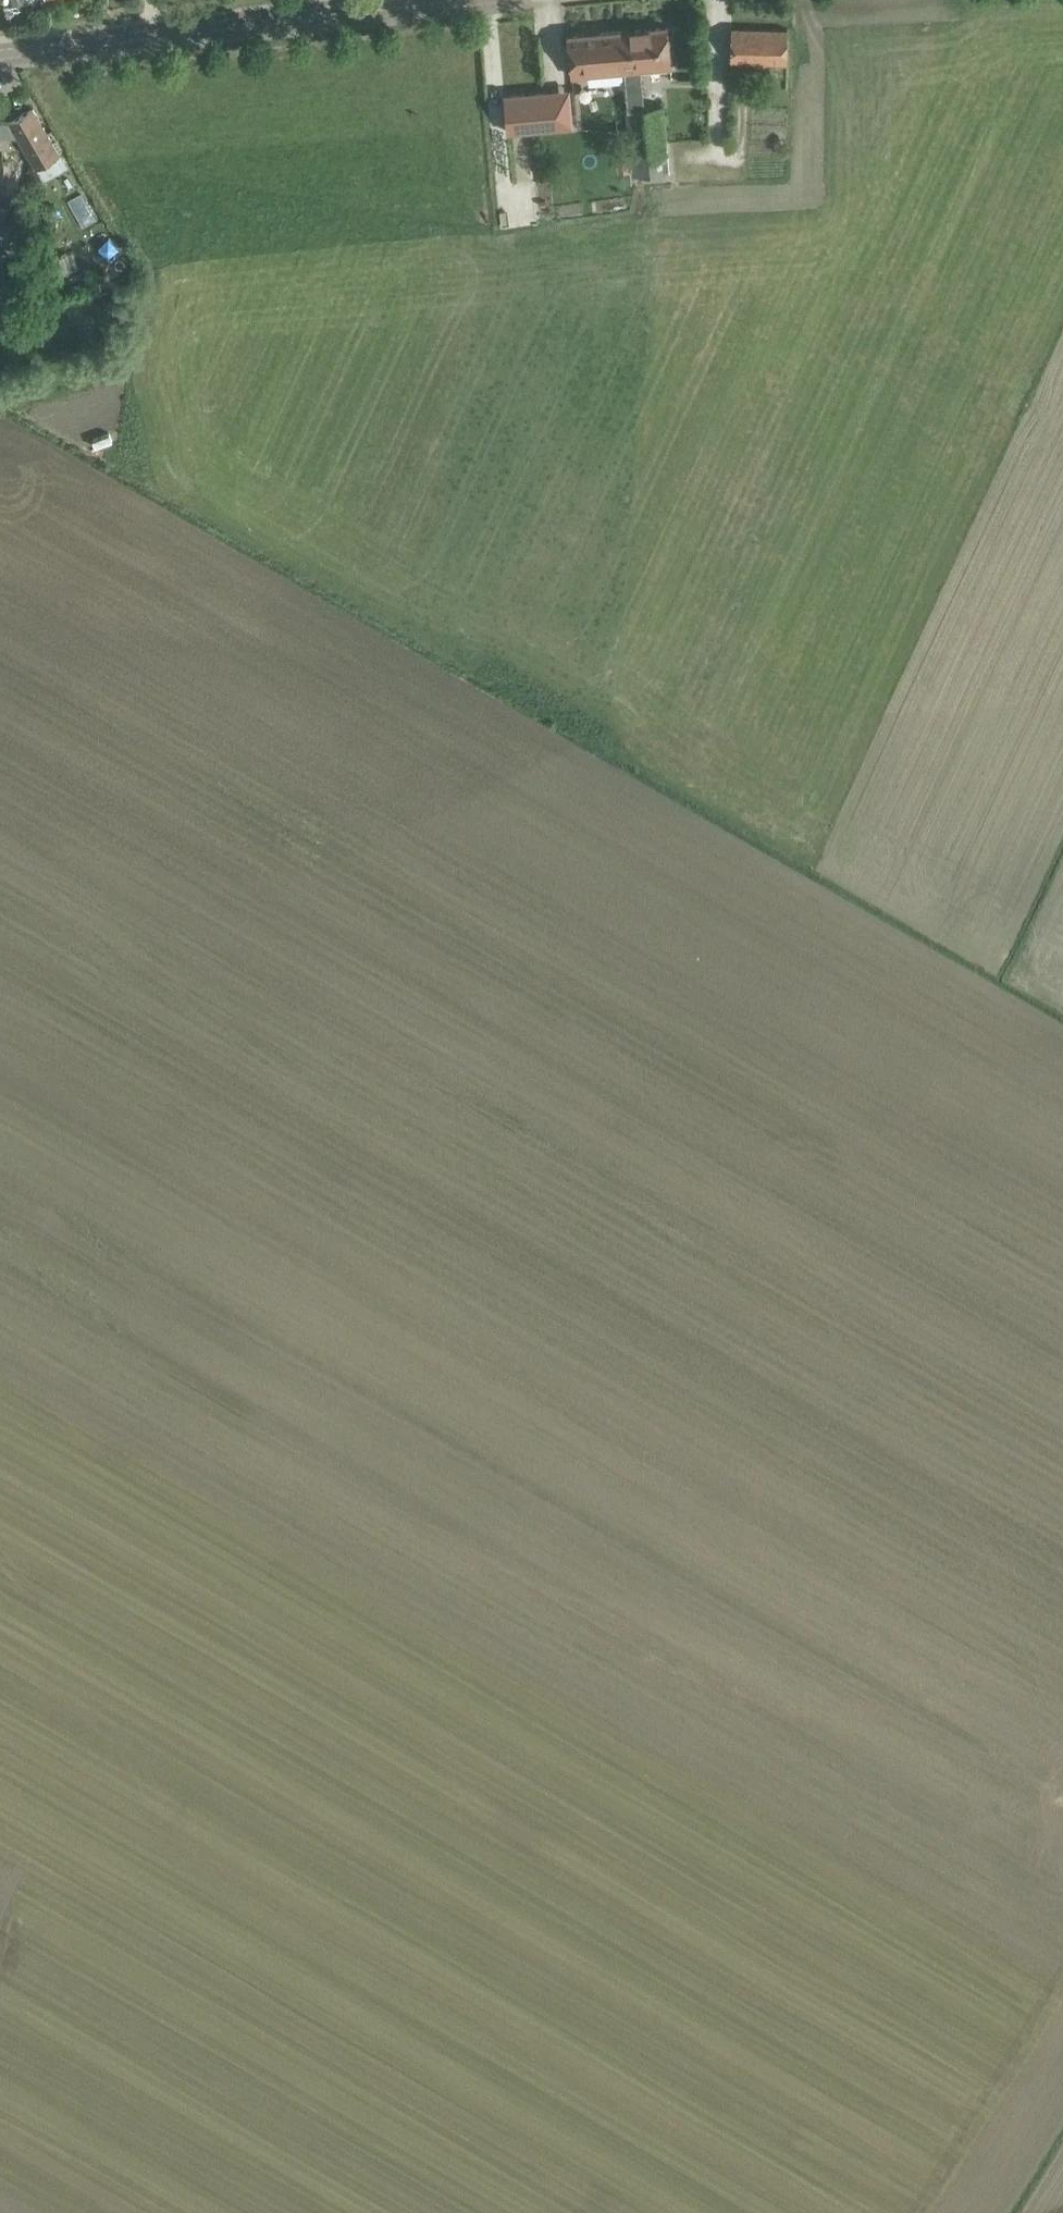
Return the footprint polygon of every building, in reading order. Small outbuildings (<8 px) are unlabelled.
[(667,25),(618,30),(622,73),(625,73),(628,109),(644,107),(641,71),(643,71),(671,68),(669,47),(667,25)] [(788,30),(732,28),(731,63),(787,64),(788,30)] [(622,73),(618,30),(568,34),(572,77),(622,73)] [(573,90),(522,96),(525,132),(577,126),(573,90)] [(628,109),(625,109),(629,176),(672,173),(665,105),(644,107),(628,109)] [(60,153),(33,108),(10,121),(37,166),(60,153)]
